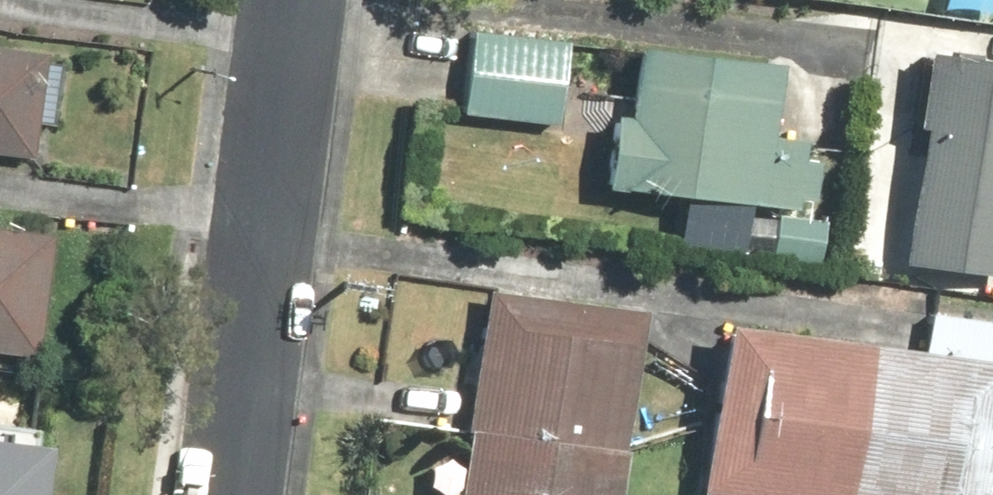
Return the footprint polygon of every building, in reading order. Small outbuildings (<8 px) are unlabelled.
[(904,20),(886,260),(992,268),(992,27),(904,20)] [(556,42),(452,36),(447,119),(551,125),(556,42)] [(731,260),(733,235),(762,238),(760,258),(808,262),(819,146),(751,140),(759,56),(613,42),(607,113),(589,111),(582,186),(663,193),(657,253),(731,260)] [(38,161),(52,54),(0,47),(0,156),(38,161)] [(52,349),(62,224),(0,219),(0,344),(52,349)] [(472,290),(446,494),(608,494),(632,311),(472,290)] [(705,315),(678,491),(706,494),(974,494),(992,371),(992,321),(913,308),(907,346),(705,315)] [(53,434),(0,429),(0,494),(47,494),(53,434)]
